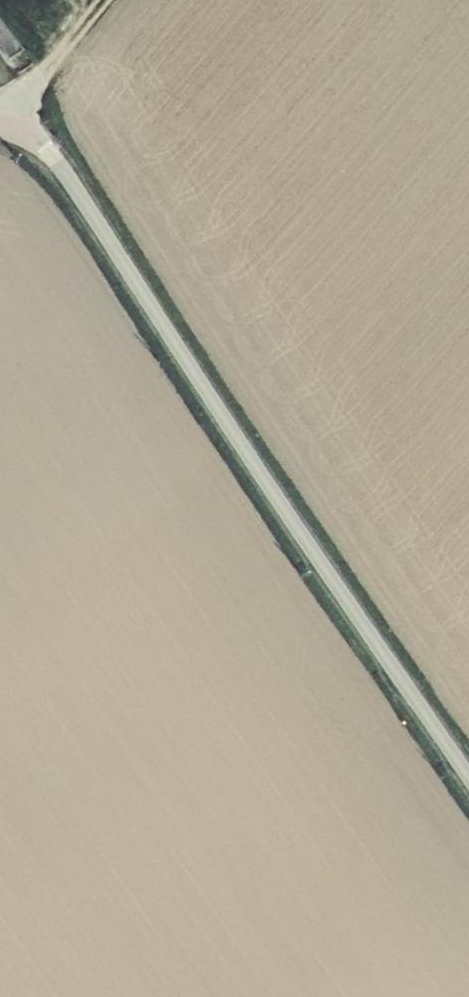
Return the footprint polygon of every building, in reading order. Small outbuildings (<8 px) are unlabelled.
[(0,17),(0,46),(10,61),(26,50),(0,17)]
